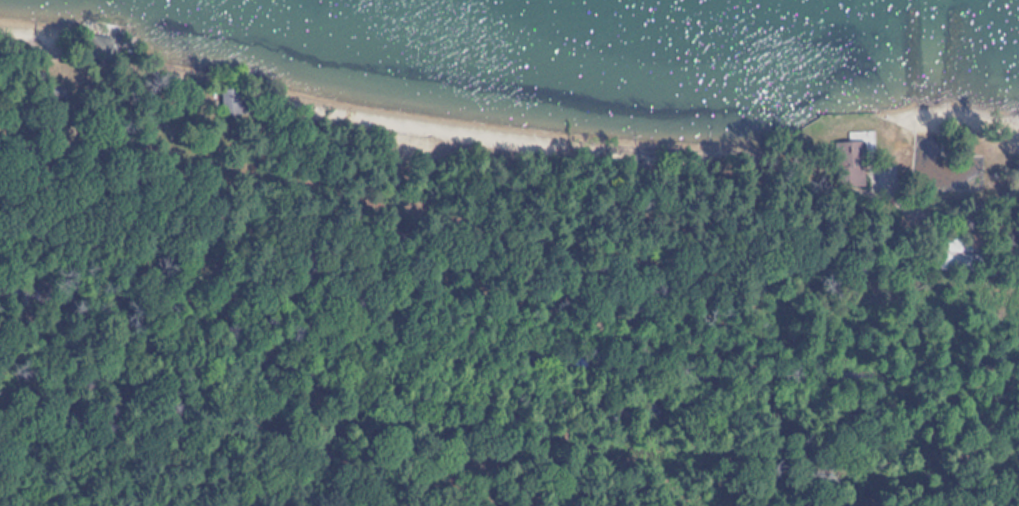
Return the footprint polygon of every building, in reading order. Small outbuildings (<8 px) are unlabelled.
[(60,98),(62,88),(47,85),(45,95),(60,98)] [(218,114),(238,114),(238,87),(218,87),(218,114)] [(834,141),(834,185),(865,185),(865,141),(834,141)] [(938,237),(938,265),(973,265),(973,237),(938,237)]
